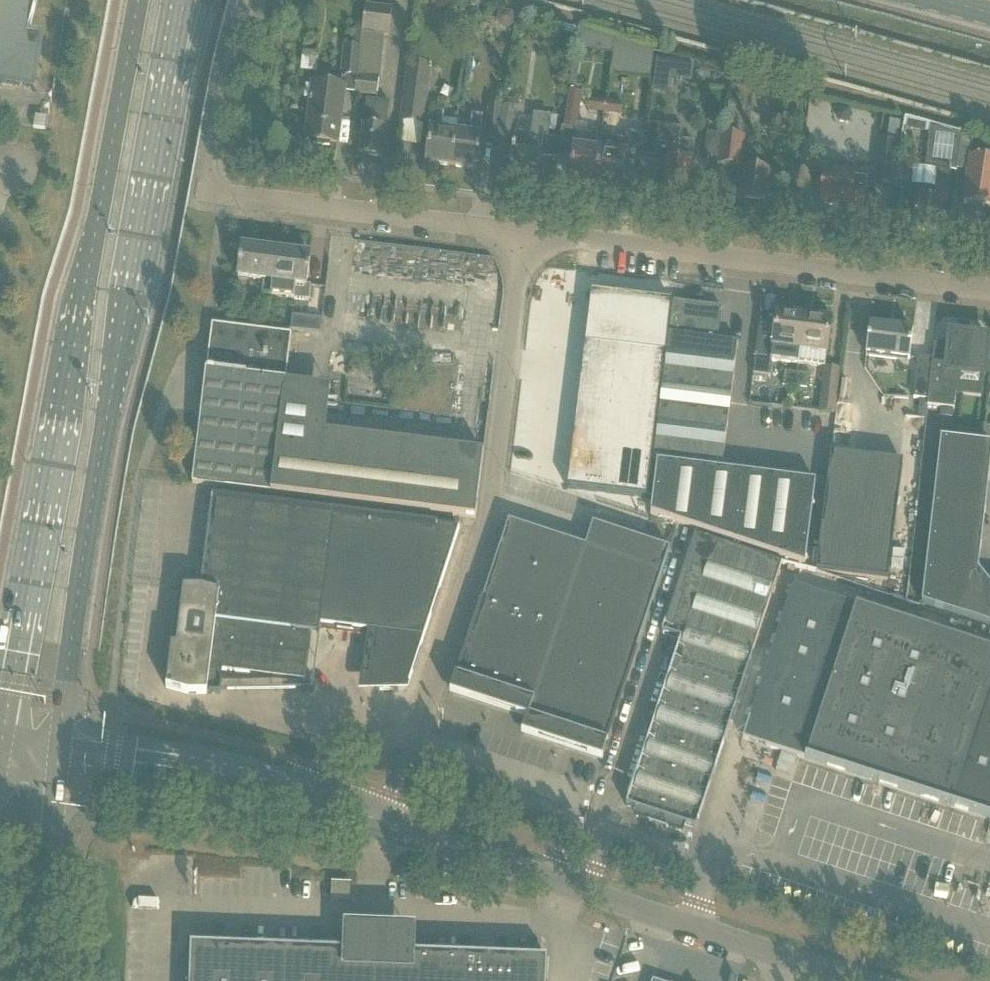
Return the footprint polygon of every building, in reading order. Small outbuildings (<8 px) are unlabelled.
[(37,0),(0,0),(0,83),(31,88),(37,42),(26,41),(37,0)] [(364,7),(361,36),(381,38),(386,39),(390,10),(364,7)] [(576,29),(574,52),(611,57),(613,39),(576,29)] [(652,49),(613,39),(611,57),(609,76),(649,81),(652,49)] [(339,78),(355,80),(359,48),(343,46),(339,78)] [(318,55),(302,53),(300,73),(316,74),(318,55)] [(654,59),(652,78),(671,80),(690,83),(692,64),(654,59)] [(423,128),(431,68),(406,65),(398,125),(423,128)] [(355,80),(353,97),(374,99),(376,82),(355,80)] [(313,84),(312,87),(306,86),(304,99),(310,100),(310,103),(306,140),(313,141),(313,145),(330,147),(330,143),(337,144),(343,88),(313,84)] [(561,129),(576,131),(580,95),(567,93),(561,129)] [(366,99),(359,155),(382,158),(384,141),(381,141),(383,129),(386,130),(389,102),(366,99)] [(602,115),(604,103),(587,101),(586,114),(602,115)] [(620,105),(604,103),(602,115),(619,117),(620,105)] [(500,108),(486,107),(482,142),(495,144),(500,108)] [(495,144),(494,152),(508,154),(513,110),(500,108),(495,144)] [(433,111),(426,164),(451,167),(455,134),(441,132),(443,112),(433,111)] [(451,167),(476,170),(483,117),(472,116),(470,136),(455,134),(451,167)] [(541,158),(558,160),(560,140),(546,139),(548,118),(534,116),(531,137),(514,135),(509,174),(511,174),(511,178),(523,180),(524,176),(538,178),(541,158)] [(913,163),(895,161),(889,214),(915,217),(913,232),(916,233),(918,236),(924,236),(927,234),(939,235),(941,215),(946,215),(951,173),(954,173),(954,172),(956,172),(961,135),(962,133),(929,124),(923,168),(913,167),(913,163)] [(643,136),(640,156),(641,156),(666,159),(662,193),(687,196),(688,187),(692,187),(694,173),(690,172),(694,143),(681,142),(683,129),(644,125),(642,136),(643,136)] [(595,185),(601,138),(576,134),(570,182),(595,185)] [(638,182),(641,156),(640,156),(643,136),(642,136),(625,134),(624,141),(601,138),(595,185),(621,188),(622,180),(638,182)] [(961,135),(956,172),(968,174),(963,204),(989,208),(989,160),(969,157),(972,137),(961,135)] [(773,173),(755,171),(758,153),(742,151),(743,140),(721,137),(717,167),(740,169),(738,185),(741,186),(739,203),(751,204),(753,207),(761,207),(763,206),(766,206),(769,189),(772,190),(773,173)] [(872,187),(891,189),(896,144),(878,141),(872,187)] [(862,218),(866,180),(823,174),(820,205),(849,208),(848,216),(862,218)] [(270,297),(276,253),(256,250),(256,247),(245,245),(245,249),(241,249),(241,248),(240,248),(238,262),(237,261),(236,266),(238,266),(236,280),(237,280),(237,279),(261,282),(260,295),(270,297)] [(306,286),(307,276),(308,276),(309,271),(308,271),(309,258),(304,257),(305,253),(294,252),(293,255),(276,253),(270,297),(309,301),(311,287),(306,286)] [(591,293),(587,323),(668,333),(672,303),(591,293)] [(558,301),(556,346),(571,347),(573,302),(558,301)] [(669,335),(668,335),(666,354),(654,458),(702,465),(722,467),(737,344),(718,341),(721,309),(673,302),(669,334),(669,335)] [(772,362),(797,365),(802,319),(777,315),(773,343),(756,341),(752,375),(770,377),(772,362)] [(797,365),(824,368),(830,322),(827,322),(826,319),(823,318),(820,317),(818,318),(815,320),(802,319),(797,365)] [(587,323),(585,345),(664,354),(666,354),(668,333),(587,323)] [(475,519),(483,453),(280,428),(292,335),(212,326),(192,484),(475,519)] [(866,354),(885,357),(909,359),(910,352),(913,332),(869,327),(866,354)] [(950,348),(933,346),(932,359),(928,400),(927,407),(954,410),(958,374),(985,377),(989,341),(951,337),(950,348)] [(585,345),(567,489),(646,499),(664,354),(585,345)] [(916,377),(914,399),(928,400),(932,359),(918,357),(916,377)] [(826,371),(821,415),(834,417),(839,372),(826,371)] [(794,388),(796,375),(785,373),(783,387),(794,388)] [(808,377),(796,375),(794,388),(807,390),(808,377)] [(936,474),(989,480),(989,446),(939,441),(936,474)] [(888,581),(903,464),(831,455),(830,462),(816,572),(888,581)] [(651,514),(805,566),(816,482),(657,463),(651,514)] [(932,508),(989,514),(989,508),(989,480),(936,474),(932,508)] [(932,508),(928,541),(985,548),(989,514),(932,508)] [(529,719),(524,734),(601,759),(670,550),(594,525),(592,525),(585,547),(508,522),(452,694),(529,719)] [(701,810),(781,562),(731,546),(694,534),(662,633),(681,639),(626,806),(695,829),(701,810)] [(928,541),(924,576),(979,582),(982,580),(985,548),(928,541)] [(924,576),(921,604),(970,620),(972,604),(989,590),(982,580),(979,582),(924,576)] [(856,777),(989,821),(989,650),(793,586),(743,740),(856,777)] [(970,620),(989,627),(989,590),(972,604),(970,620)] [(275,686),(275,688),(299,689),(299,679),(270,678),(270,686),(275,686)] [(351,887),(331,886),(330,906),(350,907),(351,887)] [(423,891),(417,891),(416,891),(415,898),(416,899),(422,900),(423,899),(424,892),(423,891)] [(189,980),(546,980),(547,960),(405,954),(405,945),(353,943),(352,953),(191,946),(189,980)]
